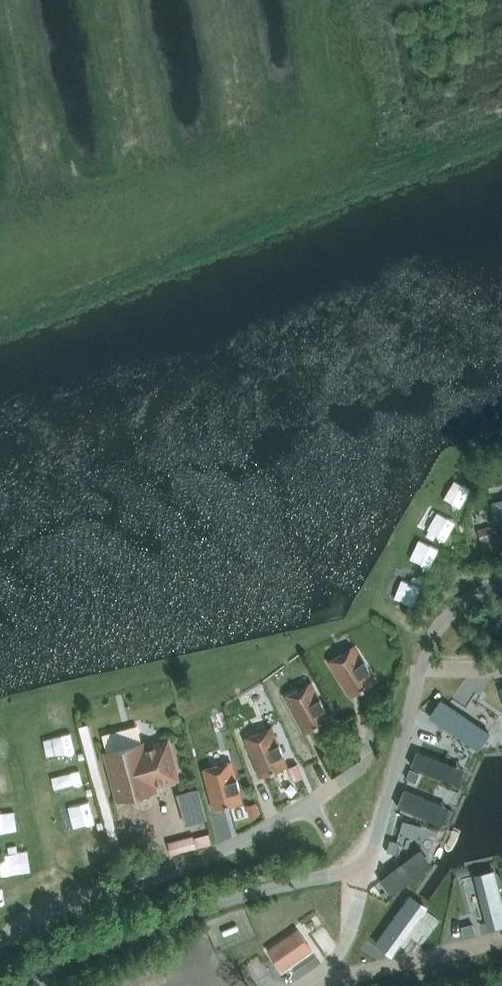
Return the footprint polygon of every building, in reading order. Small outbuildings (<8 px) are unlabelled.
[(492,519),(496,534),(501,533),(501,517),(492,519)] [(491,525),(477,529),(481,542),(495,538),(491,525)] [(329,661),(343,683),(347,680),(355,693),(376,679),(369,669),(370,669),(364,660),(363,660),(354,645),(329,661)] [(301,717),(308,730),(330,718),(325,707),(326,707),(320,697),(320,698),(311,682),(285,695),(298,718),(301,717)] [(245,737),(254,762),(258,760),(264,774),(287,765),(283,754),(284,753),(279,743),(272,727),(245,737)] [(145,746),(144,742),(105,753),(118,799),(156,789),(155,785),(179,779),(168,740),(145,746)] [(214,793),(218,807),(242,800),(239,789),(240,789),(237,778),(236,778),(231,761),(203,768),(210,794),(214,793)] [(297,763),(288,767),(293,780),(302,777),(297,763)] [(64,788),(86,787),(85,765),(63,766),(64,788)] [(410,768),(406,777),(415,781),(418,772),(410,768)] [(69,805),(75,828),(99,822),(93,799),(69,805)] [(250,816),(259,813),(256,803),(247,805),(250,816)] [(21,835),(15,805),(0,808),(0,839),(21,835)] [(194,835),(182,838),(185,850),(197,847),(194,835)] [(396,853),(399,841),(390,839),(387,851),(396,853)] [(21,848),(0,849),(1,878),(22,877),(21,848)] [(473,924),(462,927),(464,936),(476,933),(473,924)] [(297,928),(267,949),(281,970),(312,949),(297,928)]
